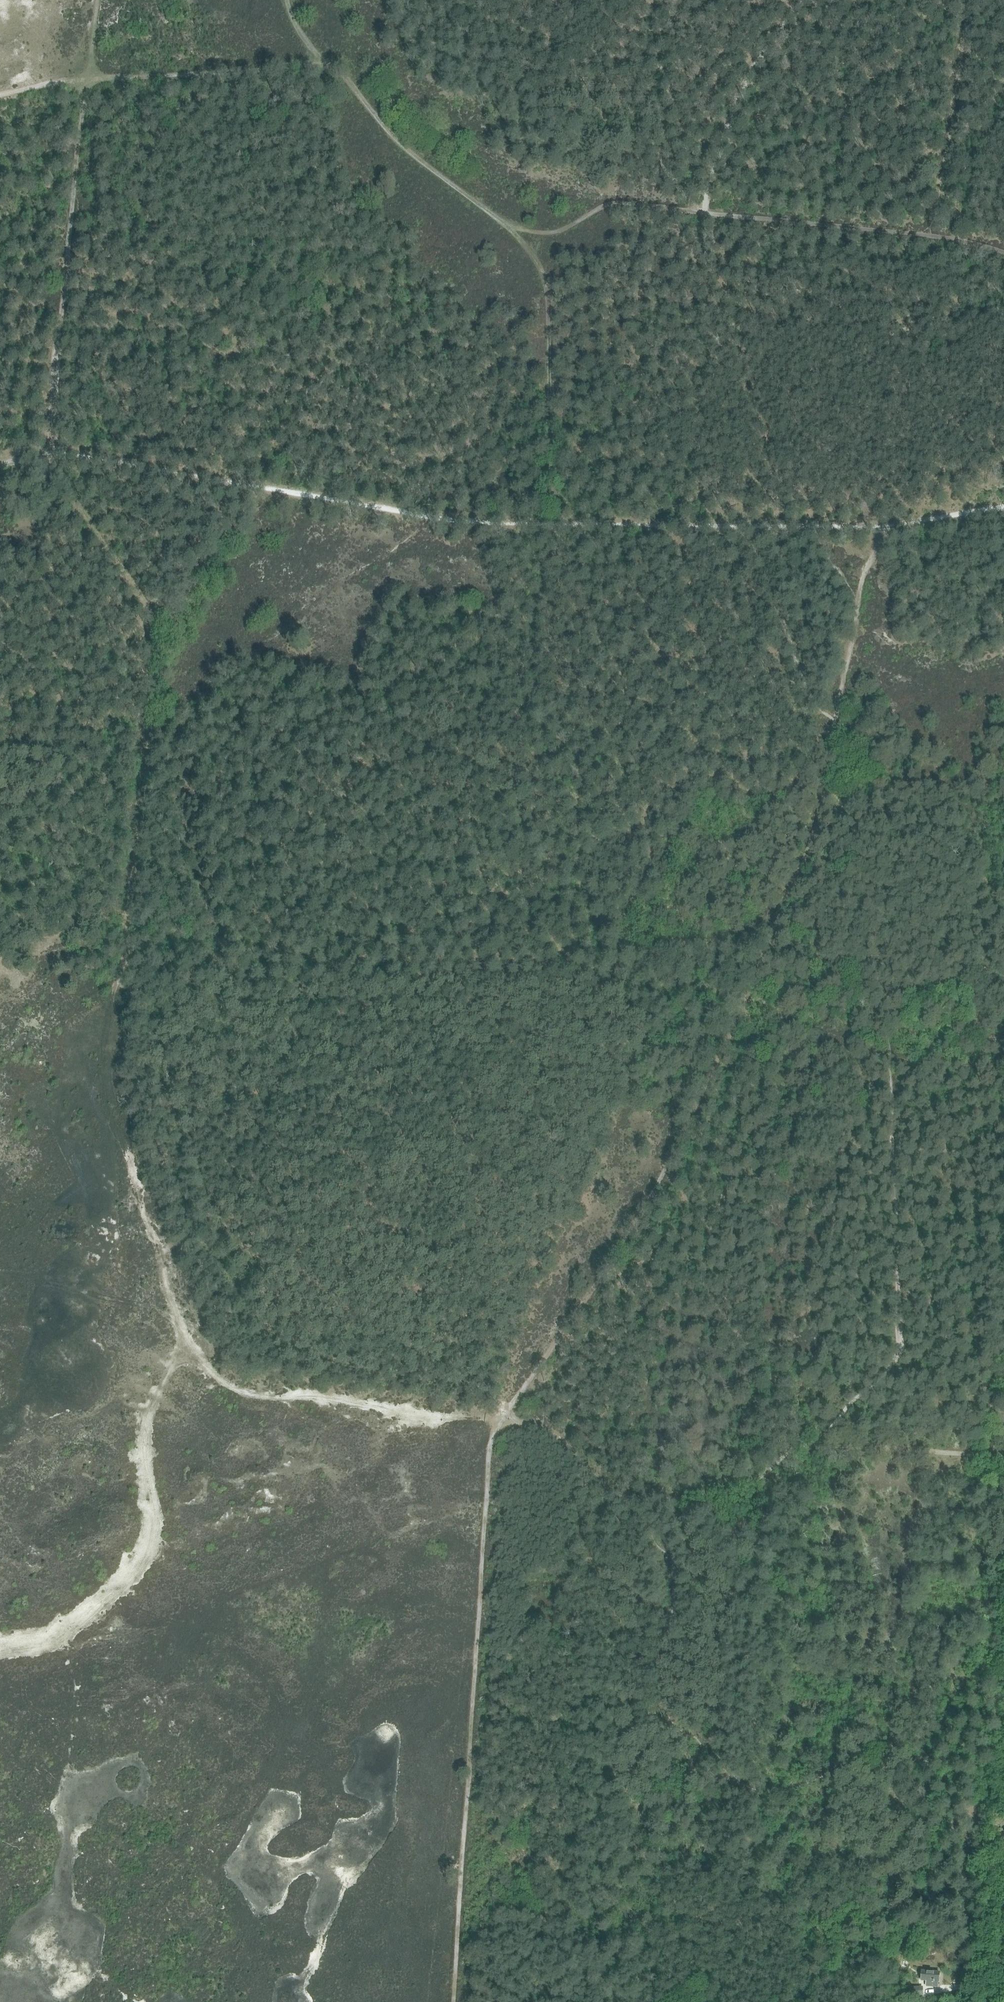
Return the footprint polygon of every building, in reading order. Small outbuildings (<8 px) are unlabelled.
[(939,1982),(940,1972),(921,1971),(920,1981),(926,1982),(925,1987),(938,1988),(938,1982),(939,1982)] [(910,1987),(911,1996),(923,1996),(923,1987),(910,1987)]
